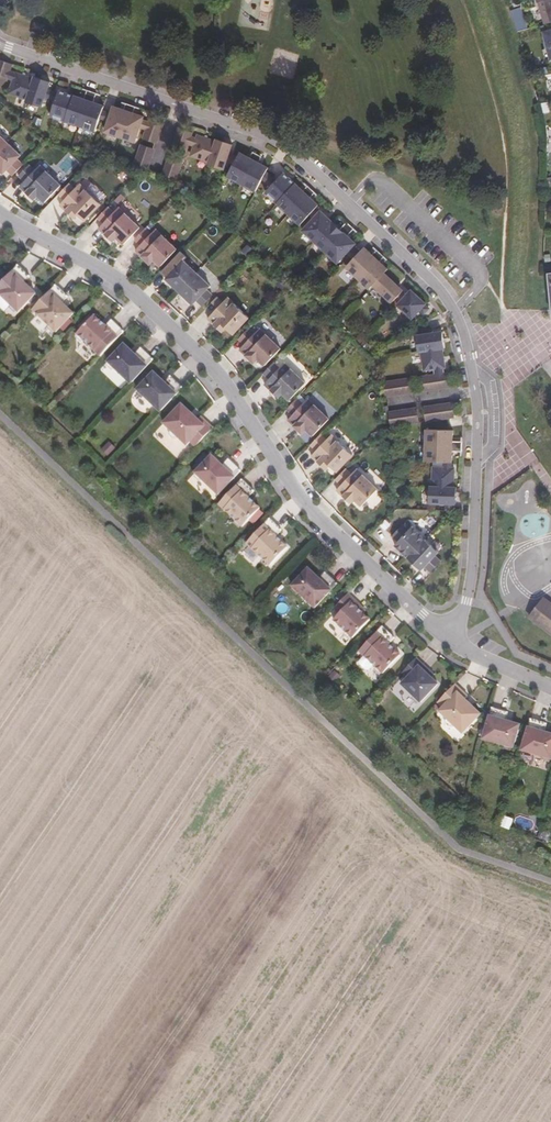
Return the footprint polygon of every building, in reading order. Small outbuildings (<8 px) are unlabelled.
[(550,19),(550,0),(544,0),(541,1),(547,20),(550,19)] [(523,41),(519,42),(523,52),(534,48),(527,28),(520,30),(523,41)] [(10,70),(12,64),(0,60),(0,67),(10,70)] [(7,79),(7,78),(10,70),(0,67),(0,77),(7,79)] [(16,72),(10,70),(7,78),(13,80),(16,72)] [(13,80),(9,93),(27,99),(26,101),(42,107),(45,96),(48,89),(50,81),(35,76),(34,78),(16,72),(13,80)] [(48,89),(45,96),(56,100),(58,93),(48,89)] [(103,109),(104,106),(94,102),(97,93),(87,90),(84,99),(59,90),(58,93),(56,100),(50,116),(96,131),(101,116),(101,114),(103,109)] [(105,131),(136,142),(144,117),(134,113),(136,107),(126,103),(124,110),(114,106),(112,112),(109,119),(105,131)] [(112,112),(103,109),(101,114),(101,116),(109,119),(112,112)] [(144,138),(156,142),(163,122),(151,118),(144,138)] [(181,128),(174,149),(186,153),(192,136),(193,132),(181,128)] [(0,133),(0,170),(4,174),(8,170),(19,158),(22,155),(0,133)] [(217,141),(198,135),(197,138),(197,140),(195,146),(191,156),(210,162),(209,164),(225,170),(228,161),(230,154),(233,144),(217,139),(217,141)] [(154,148),(142,144),(135,165),(147,169),(154,148)] [(267,171),(269,168),(241,153),(239,157),(238,158),(228,176),(257,191),(263,179),(264,177),(267,171)] [(173,154),(165,175),(177,179),(184,159),(173,154)] [(230,154),(228,161),(235,164),(238,158),(239,157),(230,154)] [(24,164),(19,158),(8,170),(14,175),(24,164)] [(46,203),(63,185),(41,164),(36,169),(29,163),(19,176),(26,182),(21,187),(35,199),(38,196),(46,203)] [(264,177),(263,179),(271,187),(273,184),(277,181),(267,171),(264,177)] [(271,187),(266,192),(301,225),(311,215),(316,210),(320,206),(311,198),(316,193),(308,186),(304,191),(284,173),(277,181),(273,184),(271,187)] [(65,199),(62,202),(76,216),(80,212),(87,218),(103,201),(82,181),(76,188),(65,199)] [(59,193),(65,199),(76,188),(70,182),(59,193)] [(108,225),(105,228),(119,242),(123,238),(130,245),(146,228),(124,207),(118,214),(117,215),(108,225)] [(108,225),(117,215),(118,214),(112,209),(102,219),(108,225)] [(311,215),(315,219),(318,216),(320,214),(316,210),(311,215)] [(315,219),(304,231),(339,264),(350,252),(357,244),(349,237),(356,230),(348,223),(342,230),(322,212),(320,214),(318,216),(315,219)] [(153,238),(141,251),(155,264),(159,260),(166,267),(182,250),(161,230),(155,236),(153,238)] [(139,241),(144,247),(153,238),(155,236),(149,231),(139,241)] [(357,258),(359,256),(363,252),(356,246),(350,252),(357,258)] [(357,258),(348,268),(372,291),(377,285),(396,303),(400,299),(405,293),(407,291),(388,273),(390,271),(382,263),(386,258),(379,251),(374,256),(366,249),(363,252),(359,256),(357,258)] [(167,272),(173,278),(183,267),(177,261),(167,272)] [(173,278),(170,281),(180,291),(197,273),(187,263),(183,267),(173,278)] [(0,284),(0,294),(19,312),(36,294),(24,282),(30,276),(18,265),(0,284)] [(197,273),(180,291),(190,301),(194,297),(204,286),(207,283),(197,273)] [(56,285),(33,309),(57,332),(74,314),(62,302),(68,296),(56,285)] [(194,297),(200,303),(210,292),(204,286),(194,297)] [(404,302),(399,307),(416,323),(423,315),(428,309),(429,308),(413,293),(409,297),(404,302)] [(400,299),(404,302),(409,297),(405,293),(400,299)] [(203,305),(209,311),(220,300),(214,294),(203,305)] [(209,311),(204,316),(219,330),(223,326),(230,333),(245,316),(224,295),(220,300),(209,311)] [(428,309),(423,315),(427,319),(433,313),(428,309)] [(77,333),(101,356),(124,332),(112,320),(106,326),(95,315),(77,333)] [(239,338),(245,344),(255,333),(249,328),(239,338)] [(245,344),(240,349),(254,363),(258,359),(265,366),(281,349),(260,328),(255,333),(245,344)] [(421,335),(417,335),(421,371),(446,368),(441,332),(428,334),(421,335)] [(124,344),(108,362),(131,384),(154,360),(141,348),(135,355),(124,344)] [(263,374),(269,379),(279,368),(273,363),(263,374)] [(269,379),(264,385),(279,398),(282,394),(289,401),(305,384),(284,364),(279,368),(269,379)] [(154,372),(137,390),(160,412),(183,388),(171,376),(165,383),(154,372)] [(449,372),(420,377),(422,389),(450,385),(449,372)] [(415,390),(413,378),(385,382),(387,394),(415,390)] [(287,409),(293,415),(303,404),(297,398),(287,409)] [(293,415),(288,420),(302,433),(306,430),(313,436),(329,419),(308,399),(303,404),(293,415)] [(197,445),(215,427),(202,415),(199,418),(183,402),(165,422),(173,429),(171,431),(171,434),(175,438),(179,438),(180,436),(188,444),(192,440),(197,445)] [(453,405),(425,408),(427,421),(455,417),(453,405)] [(420,422),(418,410),(390,414),(391,426),(420,422)] [(453,430),(427,429),(426,445),(453,446),(453,441),(453,430)] [(311,445),(317,450),(327,439),(321,434),(311,445)] [(317,450),(312,455),(326,469),(330,465),(337,472),(353,454),(332,434),(327,439),(317,450)] [(444,462),(452,462),(453,451),(453,446),(426,445),(425,461),(444,462)] [(212,455),(195,473),(219,495),(241,471),(229,459),(223,465),(212,455)] [(430,486),(429,503),(447,503),(453,504),(456,504),(457,487),(454,487),(455,468),(452,468),(443,467),(433,467),(433,486),(430,486)] [(335,479),(341,485),(352,474),(346,468),(335,479)] [(341,485),(336,490),(351,504),(355,500),(362,507),(378,490),(356,469),(352,474),(341,485)] [(253,492),(241,481),(218,505),(242,528),(259,509),(248,498),(253,492)] [(282,530),(270,519),(246,543),(270,566),(288,548),(276,536),(282,530)] [(392,536),(398,541),(409,530),(403,524),(392,536)] [(395,545),(408,557),(426,539),(412,526),(395,545)] [(426,539),(408,557),(423,571),(426,567),(437,556),(440,553),(426,539)] [(437,556),(426,567),(432,573),(442,562),(437,556)] [(308,569),(291,586),(314,609),(337,585),(325,573),(319,580),(308,569)] [(359,606),(347,594),(337,606),(334,609),(339,614),(333,621),(352,639),(369,620),(362,614),(357,609),(359,606)] [(538,624),(550,634),(550,607),(538,624)] [(394,637),(382,626),(359,650),(383,673),(400,655),(388,644),(394,637)] [(429,668),(417,657),(406,669),(404,672),(409,677),(403,683),(422,701),(439,683),(432,676),(427,671),(429,668)] [(468,696),(455,684),(438,702),(443,707),(440,711),(448,719),(446,720),(446,724),(450,728),(454,728),(455,726),(463,733),(481,714),(465,699),(468,696)] [(506,721),(508,713),(492,708),(483,739),(514,748),(520,725),(506,721)] [(547,722),(531,717),(522,749),(550,757),(550,732),(545,730),(547,722)] [(512,820),(503,817),(501,826),(510,828),(512,820)] [(542,830),(539,839),(549,842),(550,836),(550,833),(542,830)]
